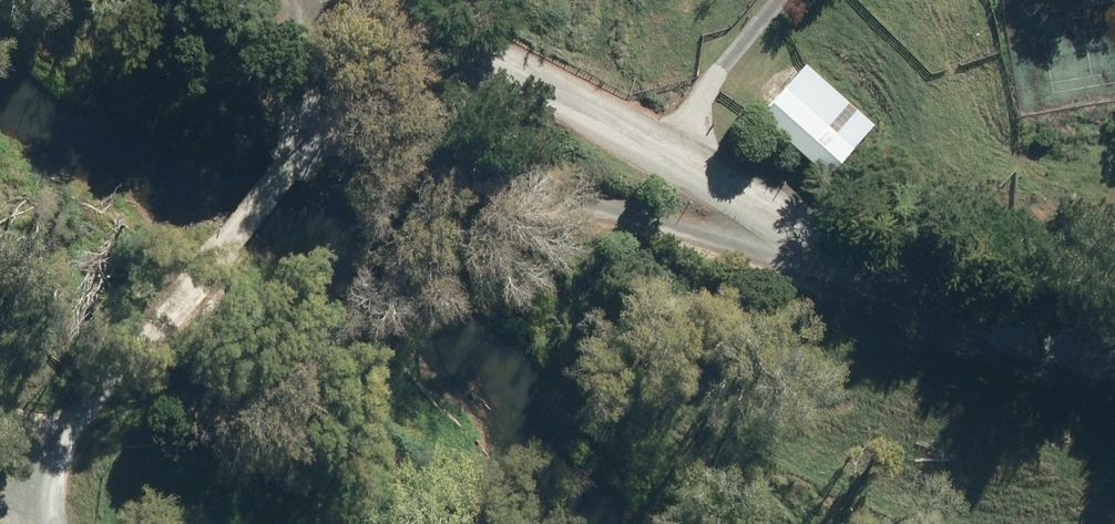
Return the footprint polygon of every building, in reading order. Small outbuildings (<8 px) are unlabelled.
[(876,125),(807,62),(772,100),(841,164),(876,125)]
